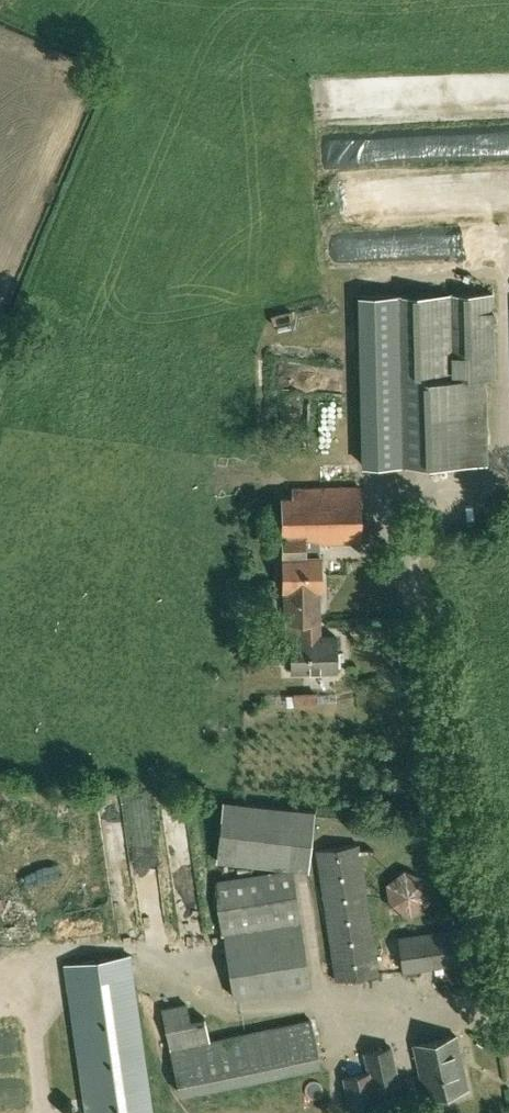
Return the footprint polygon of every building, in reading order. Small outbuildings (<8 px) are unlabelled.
[(411,163),(508,160),(508,128),(410,131),(411,163)] [(331,166),(404,167),(405,138),(332,136),(331,166)] [(384,205),(453,207),(454,181),(385,179),(384,205)] [(480,391),(479,378),(494,378),(492,293),(359,296),(362,463),(394,462),(486,461),(485,391),(480,391)] [(283,557),(300,556),(299,541),(318,541),(360,540),(359,486),(304,487),(304,496),(282,497),(283,557)] [(319,619),(319,588),(321,588),(320,556),(318,556),(318,541),(299,541),(300,556),(283,557),(283,589),(285,589),(286,603),(292,603),(292,619),(319,619)] [(319,619),(292,619),(285,620),(286,621),(287,637),(292,637),(292,670),(336,670),(336,635),(320,635),(319,619)] [(293,705),(317,704),(317,692),(293,693),(293,705)] [(306,868),(312,812),(224,803),(218,858),(306,868)] [(336,980),(378,974),(358,845),(316,851),(336,980)] [(233,997),(309,984),(290,869),(214,881),(233,997)] [(399,869),(399,913),(434,914),(435,870),(399,869)] [(403,970),(459,963),(455,931),(399,939),(403,970)] [(130,955),(64,965),(85,1112),(152,1112),(130,955)] [(162,1009),(180,1092),(320,1064),(310,1019),(210,1040),(205,1018),(190,1021),(186,1004),(162,1009)] [(425,1096),(467,1087),(456,1035),(414,1045),(425,1096)] [(352,1112),(402,1102),(390,1047),(365,1052),(370,1072),(345,1078),(352,1112)]
